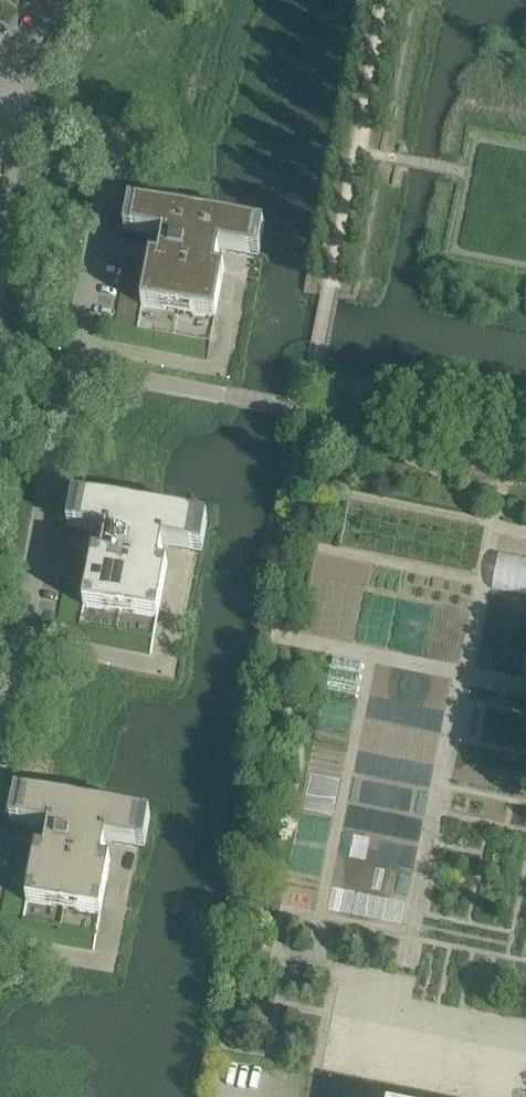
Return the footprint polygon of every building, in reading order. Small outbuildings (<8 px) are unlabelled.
[(128,254),(114,323),(212,342),(213,336),(216,319),(225,273),(216,272),(220,250),(253,256),(258,257),(259,257),(264,230),(258,229),(138,206),(136,205),(129,204),(129,206),(124,231),(124,232),(131,233),(153,237),(154,237),(163,239),(159,260),(150,259),(128,254)] [(71,549),(58,618),(154,636),(156,637),(159,620),(168,568),(159,566),(163,545),(196,551),(199,552),(202,552),(208,523),(204,522),(201,521),(102,502),(80,498),(73,497),(73,499),(67,526),(74,527),(97,532),(106,534),(102,555),(93,553),(71,549)] [(525,592),(525,556),(498,553),(494,589),(525,592)] [(14,845),(0,914),(96,933),(98,933),(101,916),(109,875),(111,864),(102,863),(106,841),(136,846),(138,847),(139,847),(145,848),(151,819),(144,817),(50,799),(23,794),(16,793),(16,795),(10,822),(17,824),(37,828),(40,828),(49,830),(45,851),(36,850),(14,845)]
